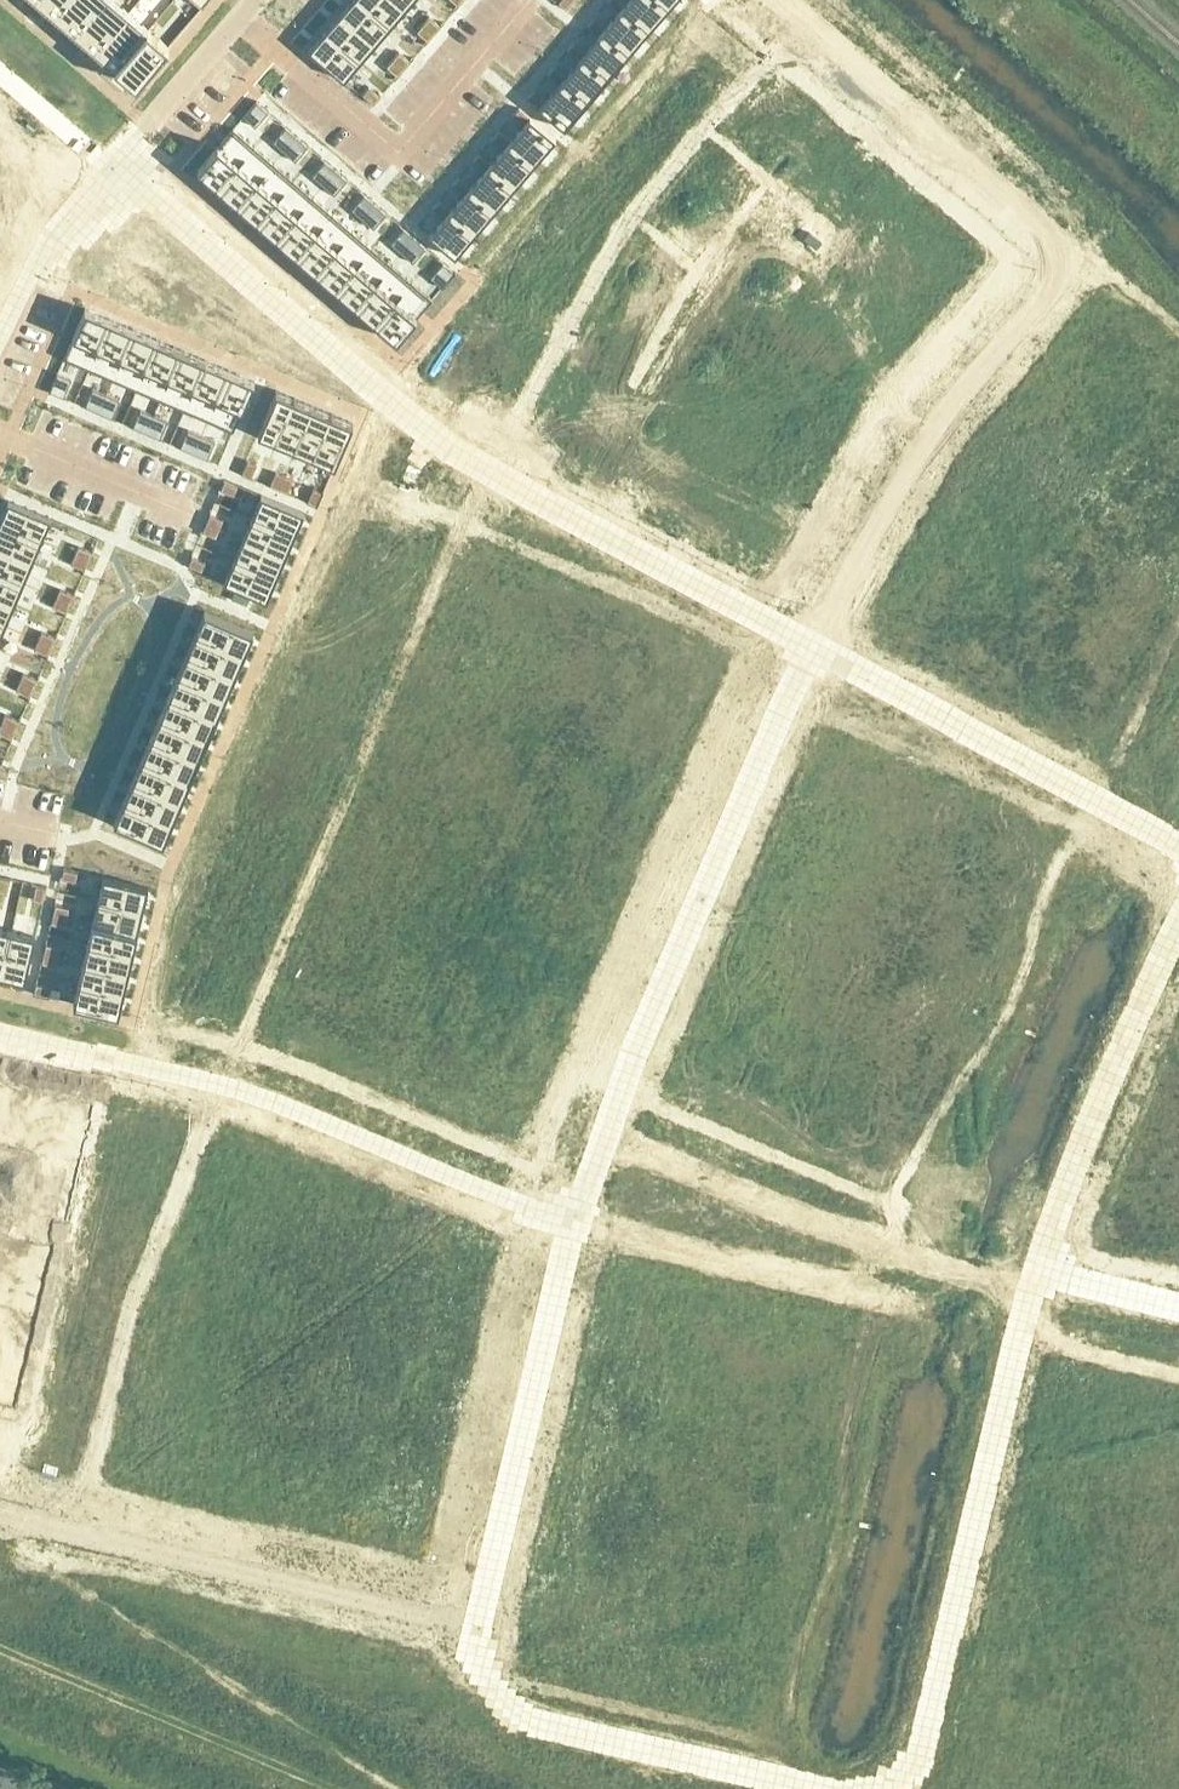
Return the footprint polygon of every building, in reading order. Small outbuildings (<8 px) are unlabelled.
[(37,0),(36,1),(50,13),(51,12),(55,16),(68,0),(36,0),(37,0)] [(55,16),(58,18),(57,19),(70,31),(71,29),(75,33),(103,0),(68,0),(55,16)] [(75,33),(76,34),(76,35),(90,47),(91,47),(94,50),(128,11),(114,0),(103,0),(75,33)] [(339,13),(374,43),(389,26),(359,0),(350,0),(339,13)] [(389,26),(405,8),(395,0),(359,0),(389,26)] [(405,8),(412,0),(395,0),(405,8)] [(558,3),(565,10),(574,0),(561,0),(558,3)] [(607,4),(618,14),(624,6),(617,0),(610,0),(607,4)] [(618,14),(643,36),(663,13),(648,0),(630,0),(624,6),(618,14)] [(663,13),(674,0),(648,0),(663,13)] [(128,11),(94,50),(98,52),(97,53),(110,65),(110,64),(114,67),(147,28),(128,11)] [(339,13),(324,30),(359,61),(374,43),(339,13)] [(604,29),(598,37),(624,59),(643,36),(618,14),(604,29)] [(429,16),(422,23),(433,33),(440,25),(429,16)] [(593,20),(587,27),(598,37),(604,29),(593,20)] [(422,23),(416,31),(427,40),(433,33),(422,23)] [(147,28),(114,67),(135,85),(168,46),(147,28)] [(324,30),(308,49),(343,79),(359,61),(324,30)] [(584,53),(578,60),(604,82),(624,59),(598,37),(584,53)] [(573,43),(567,51),(578,60),(584,53),(573,43)] [(398,51),(392,59),(403,68),(409,61),(398,51)] [(392,59),(386,66),(397,75),(403,68),(392,59)] [(564,76),(558,83),(584,106),(604,82),(578,60),(564,76)] [(553,66),(547,74),(558,83),(564,76),(553,66)] [(544,99),(538,106),(564,129),(584,106),(558,83),(544,99)] [(368,87),(362,94),(373,103),(379,96),(368,87)] [(533,90),(527,97),(538,106),(544,99),(533,90)] [(256,102),(250,110),(261,119),(267,112),(256,102)] [(518,107),(512,114),(523,124),(529,117),(518,107)] [(250,110),(243,117),(255,127),(261,119),(250,110)] [(523,124),(509,140),(535,162),(555,139),(529,117),(523,124)] [(285,127),(278,134),(289,144),(296,136),(285,127)] [(216,147),(197,169),(218,187),(254,146),(233,128),(222,141),(216,147)] [(728,128),(722,135),(733,144),(739,137),(728,128)] [(498,130),(492,138),(503,147),(509,140),(498,130)] [(278,134),(272,141),(283,151),(289,144),(278,134)] [(296,136),(289,144),(301,153),(307,146),(296,136)] [(739,137),(733,144),(744,154),(750,147),(739,137)] [(503,147),(490,163),(515,185),(535,162),(509,140),(503,147)] [(289,144),(283,151),(294,161),(301,153),(289,144)] [(254,146),(218,187),(237,204),(273,163),(254,146)] [(479,153),(472,161),(483,170),(490,163),(479,153)] [(763,158),(757,165),(768,175),(775,167),(763,158)] [(324,160),(318,168),(329,177),(335,170),(324,160)] [(273,163),(237,204),(257,221),(293,179),(273,163)] [(483,170),(470,186),(496,208),(515,185),(490,163),(483,170)] [(775,167),(768,175),(779,184),(786,177),(775,167)] [(318,168),(311,175),(318,181),(322,185),(329,177),(318,168)] [(335,170),(329,177),(340,187),(346,180),(335,170)] [(459,176),(452,184),(463,193),(470,186),(459,176)] [(329,177),(322,185),(333,194),(340,187),(329,177)] [(293,179),(257,221),(277,238),(313,196),(293,179)] [(463,193),(450,209),(476,231),(496,208),(470,186),(463,193)] [(800,189),(794,197),(805,206),(811,199),(800,189)] [(363,194),(357,202),(368,211),(374,204),(363,194)] [(313,196),(277,238),(296,255),(332,213),(313,196)] [(772,196),(763,207),(770,214),(780,203),(772,196)] [(811,199),(805,206),(816,216),(822,208),(811,199)] [(439,200),(432,207),(443,217),(450,209),(439,200)] [(357,202),(351,209),(362,219),(368,211),(357,202)] [(780,203),(770,214),(778,220),(787,209),(780,203)] [(374,204),(368,211),(379,221),(386,213),(374,204)] [(763,207),(753,218),(761,225),(770,214),(763,207)] [(443,217),(428,234),(454,256),(476,231),(450,209),(443,217)] [(787,209),(778,220),(785,226),(794,215),(787,209)] [(368,211),(362,219),(373,228),(379,221),(368,211)] [(332,213),(296,255),(316,272),(352,230),(332,213)] [(770,214),(761,225),(768,231),(778,220),(770,214)] [(794,215),(785,226),(792,233),(802,222),(794,215)] [(778,220),(768,231),(775,237),(785,226),(778,220)] [(837,221),(831,229),(842,238),(848,231),(837,221)] [(785,226),(775,237),(783,244),(792,233),(785,226)] [(403,228),(396,236),(408,245),(414,238),(403,228)] [(352,230),(316,272),(336,289),(372,247),(352,230)] [(848,231),(842,238),(853,248),(859,240),(848,231)] [(396,236),(390,243),(401,253),(408,245),(396,236)] [(414,238),(408,245),(419,255),(425,247),(414,238)] [(408,245),(401,253),(412,262),(419,255),(408,245)] [(372,247),(336,289),(355,306),(391,264),(372,247)] [(875,254),(869,261),(880,271),(886,263),(875,254)] [(442,262),(436,269),(447,279),(453,272),(442,262)] [(886,263),(880,271),(891,280),(897,273),(886,263)] [(391,264),(355,306),(375,323),(411,281),(391,264)] [(436,269),(430,277),(441,286),(447,279),(436,269)] [(865,269),(859,277),(870,286),(876,279),(865,269)] [(411,281),(375,323),(396,340),(414,319),(421,311),(431,299),(411,281)] [(912,286),(906,293),(917,303),(923,295),(912,286)] [(923,295),(917,303),(928,312),(934,305),(923,295)] [(842,296),(836,303),(847,313),(853,306),(842,296)] [(836,303),(829,311),(840,320),(847,313),(836,303)] [(85,308),(63,358),(88,369),(110,318),(85,308)] [(110,318),(88,369),(112,379),(134,329),(110,318)] [(134,329),(112,379),(136,389),(158,339),(134,329)] [(814,329),(807,337),(818,346),(825,339),(814,329)] [(807,337),(801,344),(812,353),(818,346),(807,337)] [(158,339),(136,389),(160,400),(181,349),(158,339)] [(181,349),(160,400),(184,410),(205,359),(181,349)] [(205,359),(184,410),(207,420),(229,369),(205,359)] [(655,364),(648,376),(656,381),(663,368),(655,364)] [(568,365),(561,378),(569,382),(576,370),(568,365)] [(663,368),(656,381),(665,385),(672,373),(663,368)] [(229,369),(207,420),(233,431),(254,380),(229,369)] [(576,370),(569,382),(578,387),(585,374),(576,370)] [(58,373),(54,382),(67,387),(71,379),(58,373)] [(672,373),(665,385),(673,390),(680,377),(672,373)] [(648,376),(641,389),(649,394),(656,381),(648,376)] [(680,377),(673,390),(682,395),(689,382),(680,377)] [(656,381),(649,394),(658,398),(665,385),(656,381)] [(54,382),(50,391),(63,396),(67,387),(54,382)] [(689,382),(682,395),(690,399),(697,387),(689,382)] [(604,385),(600,393),(612,400),(617,392),(604,385)] [(665,385),(658,398),(666,403),(673,390),(665,385)] [(93,388),(89,397),(102,402),(106,393),(93,388)] [(275,389),(257,432),(277,441),(295,398),(275,389)] [(673,390),(666,403),(675,408),(682,395),(673,390)] [(617,392),(612,400),(625,407),(630,399),(617,392)] [(106,393),(102,402),(116,408),(119,399),(106,393)] [(682,395),(675,408),(683,412),(690,399),(682,395)] [(89,397),(85,406),(98,411),(102,402),(89,397)] [(295,398),(277,441),(295,449),(314,406),(295,398)] [(102,402),(98,411),(112,417),(116,408),(102,402)] [(314,406),(295,449),(314,457),(332,414),(314,406)] [(140,408),(136,417),(150,423),(154,414),(140,408)] [(650,410),(646,418),(659,425),(663,417),(650,410)] [(154,414),(150,423),(163,429),(167,420),(154,414)] [(332,414),(314,457),(334,465),(352,422),(332,414)] [(136,417),(133,426),(146,432),(150,423),(136,417)] [(663,417),(659,425),(671,432),(676,424),(663,417)] [(150,423),(146,432),(159,437),(163,429),(150,423)] [(188,429),(184,437),(198,443),(201,434),(188,429)] [(691,432),(687,440),(699,447),(704,439),(691,432)] [(201,434),(198,443),(211,449),(215,440),(201,434)] [(184,437),(180,446),(194,452),(198,443),(184,437)] [(704,439),(699,447),(712,454),(717,446),(704,439)] [(198,443),(194,452),(207,458),(211,449),(198,443)] [(732,454),(728,462),(740,469),(745,461),(732,454)] [(246,460),(241,473),(250,477),(255,463),(246,460)] [(745,461),(740,469),(753,476),(758,468),(745,461)] [(275,472),(269,485),(278,489),(284,476),(275,472)] [(284,476),(278,489),(287,493),(293,479),(284,476)] [(224,479),(220,487),(234,493),(237,484),(224,479)] [(778,479),(774,487),(786,494),(791,486),(778,479)] [(791,486),(786,494),(799,501),(804,493),(791,486)] [(312,488),(307,501),(316,505),(321,492),(312,488)] [(260,494),(251,517),(294,535),(303,513),(260,494)] [(0,517),(0,523),(41,540),(50,518),(7,500),(0,517)] [(210,512),(206,521),(219,527),(223,518),(210,512)] [(251,517),(242,538),(285,556),(294,535),(251,517)] [(206,521),(202,530),(215,536),(219,527),(206,521)] [(32,562),(41,540),(0,523),(0,548),(32,562)] [(242,538),(233,559),(276,578),(285,556),(242,538)] [(79,546),(75,555),(89,561),(92,552),(79,546)] [(22,583),(32,562),(0,548),(0,573),(22,583)] [(75,555),(71,564),(85,570),(89,561),(75,555)] [(191,555),(188,564),(201,570),(205,561),(191,555)] [(233,559),(223,582),(266,600),(276,578),(233,559)] [(13,604),(22,583),(0,573),(0,599),(13,604)] [(890,574),(883,587),(898,595),(905,583),(890,574)] [(898,595),(896,599),(906,605),(915,588),(905,583),(898,595)] [(915,588),(906,605),(917,610),(926,594),(915,588)] [(61,589),(57,598),(70,604),(74,595),(61,589)] [(926,594),(917,610),(927,616),(936,599),(926,594)] [(57,598),(53,607),(67,613),(70,604),(57,598)] [(4,626),(13,604),(0,599),(0,624),(4,626)] [(203,609),(193,631),(218,642),(227,620),(203,609)] [(227,620),(218,642),(243,652),(252,630),(227,620)] [(446,629),(442,638),(455,643),(459,634),(446,629)] [(193,631),(184,652),(209,663),(218,642),(193,631)] [(43,632),(39,641),(52,646),(56,638),(43,632)] [(459,634),(455,643),(469,649),(472,640),(459,634)] [(39,641),(35,650),(48,655),(52,646),(39,641)] [(218,642),(209,663),(234,673),(243,652),(218,642)] [(491,648),(487,657),(501,663),(504,654),(491,648)] [(184,652),(175,673),(200,684),(209,663),(184,652)] [(504,654),(501,663),(514,668),(518,659),(504,654)] [(209,663),(200,684),(225,694),(234,673),(209,663)] [(551,668),(545,682),(554,685),(560,672),(551,668)] [(560,672),(554,685),(563,689),(568,676),(560,672)] [(175,673),(167,694),(191,705),(200,684),(175,673)] [(24,675),(20,683),(34,689),(38,680),(24,675)] [(1094,676),(1086,691),(1097,696),(1105,682),(1094,676)] [(1105,682),(1097,696),(1107,702),(1115,687),(1105,682)] [(20,683),(17,692),(30,698),(34,689),(20,683)] [(200,684),(191,705),(216,715),(225,694),(200,684)] [(591,685),(585,699),(594,702),(600,689),(591,685)] [(600,689),(594,702),(603,706),(609,693),(600,689)] [(488,702),(488,703),(499,708),(505,694),(496,690),(490,703),(488,702)] [(167,694),(158,715),(182,726),(191,705),(167,694)] [(631,702),(625,716),(634,720),(640,706),(631,702)] [(488,703),(482,716),(493,720),(499,708),(488,703)] [(191,705),(182,726),(207,736),(216,715),(191,705)] [(640,706),(634,720),(643,723),(649,710),(640,706)] [(158,715),(149,736),(173,747),(182,726),(158,715)] [(6,717),(2,726),(15,732),(19,723),(6,717)] [(671,720),(665,733),(674,737),(680,723),(671,720)] [(680,723),(674,737),(683,741),(689,727),(680,723)] [(0,731),(0,736),(12,741),(15,732),(2,726),(0,731)] [(182,726),(173,747),(198,757),(207,736),(182,726)] [(477,735),(471,749),(479,753),(486,739),(477,735)] [(149,736),(140,757),(164,768),(173,747),(149,736)] [(173,747),(164,768),(189,778),(198,757),(173,747)] [(471,749),(465,762),(474,766),(479,753),(471,749)] [(140,757),(131,778),(155,789),(164,768),(140,757)] [(164,768),(155,789),(180,799),(189,778),(164,768)] [(131,778),(122,799),(147,810),(155,789),(131,778)] [(449,793),(449,794),(460,799),(466,784),(457,781),(452,794),(449,793)] [(155,789),(147,810),(171,820),(180,799),(155,789)] [(449,794),(443,806),(455,811),(460,799),(449,794)] [(954,795),(950,804),(964,810),(968,801),(954,795)] [(122,799),(112,821),(113,821),(137,831),(147,810),(122,799)] [(796,799),(792,808),(805,813),(809,805),(796,799)] [(561,801),(557,810),(571,816),(575,807),(561,801)] [(809,805),(805,813),(819,819),(823,810),(809,805)] [(147,810),(137,831),(162,842),(171,820),(147,810)] [(947,812),(943,821),(956,827),(960,818),(947,812)] [(839,817),(835,826),(848,832),(852,823),(839,817)] [(943,821),(939,830),(953,836),(956,827),(943,821)] [(852,823),(848,832),(862,838),(865,829),(852,823)] [(881,835),(878,844),(891,850),(895,841),(881,835)] [(555,837),(551,846),(565,851),(569,843),(555,837)] [(895,841),(891,850),(904,856),(908,847),(895,841)] [(551,846),(548,855),(561,860),(565,851),(551,846)] [(932,847),(928,856),(942,862),(945,853),(932,847)] [(421,853),(417,862),(431,868),(434,859),(421,853)] [(928,856),(924,865),(938,871),(942,862),(928,856)] [(417,862),(413,871),(427,877),(431,868),(417,862)] [(63,868),(61,877),(75,881),(77,871),(63,868)] [(102,876),(97,900),(142,910),(148,887),(102,876)] [(6,893),(9,879),(0,877),(0,892),(6,893)] [(538,877),(534,886),(548,892),(551,883),(538,877)] [(36,885),(32,900),(42,902),(45,888),(36,885)] [(534,886),(530,895),(544,900),(548,892),(534,886)] [(97,900),(91,922),(137,933),(142,910),(97,900)] [(400,902),(397,911),(410,916),(414,907),(400,902)] [(55,904),(52,913),(67,916),(69,907),(55,904)] [(397,911),(393,919),(406,925),(410,916),(397,911)] [(52,913),(50,923),(64,926),(67,916),(52,913)] [(512,915),(509,924),(522,929),(526,920),(512,915)] [(91,922),(87,942),(132,953),(137,933),(91,922)] [(1,976),(11,931),(0,928),(0,976),(1,976)] [(11,931),(1,976),(24,982),(35,936),(11,931)] [(386,935),(383,944),(396,949),(400,940),(386,935)] [(810,940),(806,949),(820,955),(824,946),(810,940)] [(87,942),(82,962),(128,973),(132,953),(87,942)] [(45,943),(43,953),(57,956),(59,947),(45,943)] [(308,948),(302,961),(311,965),(317,951),(308,948)] [(806,949),(803,958),(816,964),(820,955),(806,949)] [(317,951),(311,965),(320,969),(326,955),(317,951)] [(43,953),(41,962),(55,966),(57,956),(43,953)] [(82,962),(77,982),(123,992),(128,973),(82,962)] [(343,962),(337,976),(346,980),(352,966),(343,962)] [(352,966),(346,980),(355,983),(361,970),(352,966)] [(848,967),(842,980),(853,985),(859,972),(848,967)] [(859,972),(853,985),(864,990),(870,977),(859,972)] [(795,975),(791,984),(805,990),(809,981),(795,975)] [(380,978),(374,992),(383,996),(389,982),(380,978)] [(77,982),(73,1003),(118,1013),(123,992),(77,982)] [(389,982),(383,996),(392,999),(398,986),(389,982)] [(36,983),(34,992),(48,996),(50,986),(36,983)] [(791,984),(788,993),(801,999),(805,990),(791,984)] [(420,996),(415,1009),(423,1013),(429,999),(420,996)] [(429,999),(423,1013),(432,1017),(438,1003),(429,999)] [(780,1011),(776,1020),(789,1026),(793,1017),(780,1011)] [(827,1015),(821,1029),(833,1033),(838,1020),(827,1015)] [(701,1018),(695,1032),(704,1035),(710,1022),(701,1018)] [(838,1020),(833,1033),(844,1038),(849,1025),(838,1020)] [(454,1022),(451,1031),(464,1036),(468,1027),(454,1022)] [(710,1022),(704,1035),(713,1039),(719,1026),(710,1022)] [(736,1033),(730,1047),(739,1050),(745,1037),(736,1033)] [(745,1037),(739,1050),(748,1054),(754,1041),(745,1037)] [(447,1039),(443,1048),(456,1054),(460,1045),(447,1039)] [(443,1048),(439,1057),(453,1063),(456,1054),(443,1048)] [(816,1067),(810,1081),(821,1085),(827,1072),(816,1067)] [(827,1072),(821,1085),(832,1090),(838,1077),(827,1072)] [(432,1074),(428,1083),(442,1088),(445,1080),(432,1074)] [(428,1083),(424,1092),(438,1097),(442,1088),(428,1083)] [(9,1090),(0,1088),(0,1128),(9,1090)] [(0,1128),(0,1142),(23,1148),(35,1096),(9,1090),(0,1128)] [(35,1096),(23,1148),(49,1154),(61,1102),(35,1096)] [(61,1102),(49,1154),(76,1160),(88,1109),(61,1102)] [(795,1115),(789,1129),(800,1133),(806,1120),(795,1115)] [(806,1120),(800,1133),(812,1138),(817,1125),(806,1120)] [(307,1179),(304,1188),(317,1194),(321,1185),(307,1179)] [(304,1188),(300,1197),(313,1203),(317,1194),(304,1188)] [(26,1193),(22,1207),(36,1210),(39,1196),(26,1193)] [(39,1196),(36,1210),(49,1213),(52,1199),(39,1196)] [(288,1225),(284,1234),(297,1240),(301,1231),(288,1225)] [(284,1234),(280,1243),(294,1249),(297,1240),(284,1234)] [(41,1277),(47,1250),(0,1239),(0,1267),(41,1277)] [(251,1257),(247,1266),(261,1272),(264,1263),(251,1257)] [(323,1261),(317,1274),(326,1278),(332,1265),(323,1261)] [(332,1265),(326,1278),(335,1282),(341,1268),(332,1265)] [(247,1266),(243,1275),(257,1281),(261,1272),(247,1266)] [(35,1303),(41,1277),(0,1267),(0,1294),(35,1303)] [(363,1278),(357,1291),(366,1295),(372,1282),(363,1278)] [(372,1282),(366,1295),(375,1299),(381,1286),(372,1282)] [(236,1292),(232,1301),(246,1307),(249,1298),(236,1292)] [(397,1292),(394,1306),(403,1308),(407,1294),(397,1292)] [(29,1329),(35,1303),(0,1294),(0,1322),(29,1329)] [(407,1294),(403,1308),(413,1310),(416,1296),(407,1294)] [(232,1301),(228,1310),(242,1315),(246,1307),(232,1301)] [(435,1301),(431,1315),(441,1317),(444,1303),(435,1301)] [(444,1303),(441,1317),(450,1319),(453,1305),(444,1303)] [(23,1355),(29,1329),(0,1322),(0,1349),(23,1355)] [(17,1378),(23,1355),(0,1349),(0,1374),(17,1378)] [(11,1403),(17,1378),(0,1374),(0,1400),(11,1403)] [(218,1383),(216,1393),(230,1396),(232,1387),(218,1383)] [(216,1393),(213,1402),(227,1406),(230,1396),(216,1393)] [(254,1423),(251,1438),(260,1440),(263,1426),(254,1423)] [(208,1426),(206,1436),(220,1439),(222,1429),(208,1426)] [(263,1426),(260,1440),(270,1442),(273,1428),(263,1426)] [(296,1433),(293,1448),(303,1450),(306,1436),(296,1433)] [(1035,1434),(1033,1443),(1050,1447),(1052,1438),(1035,1434)] [(206,1436),(203,1445),(218,1448),(220,1439),(206,1436)] [(306,1436),(303,1450),(312,1452),(315,1438),(306,1436)] [(347,1436),(344,1446),(358,1449),(361,1439),(347,1436)] [(1066,1451),(1068,1441),(1052,1438),(1050,1447),(1066,1451)] [(1081,1455),(1083,1445),(1068,1441),(1066,1451),(1079,1454),(1081,1455)] [(1097,1459),(1099,1449),(1083,1445),(1081,1455),(1097,1459)] [(344,1446),(342,1455),(356,1458),(358,1449),(344,1446)] [(198,1469),(196,1478),(210,1482),(212,1472),(198,1469)] [(196,1478),(193,1488),(208,1491),(210,1482),(196,1478)] [(337,1479),(334,1488),(348,1492),(351,1482),(337,1479)] [(334,1488),(332,1498),(346,1501),(348,1492),(334,1488)] [(329,1510),(327,1519),(341,1522),(343,1513),(329,1510)] [(1092,1516),(1081,1514),(1078,1528),(1089,1531),(1092,1516)] [(1100,1533),(1103,1519),(1092,1516),(1089,1531),(1100,1533)] [(1111,1536),(1114,1522),(1103,1519),(1100,1533),(1111,1536)] [(1122,1538),(1125,1524),(1114,1522),(1111,1536),(1122,1538)] [(1147,1529),(1137,1527),(1134,1541),(1144,1543),(1147,1529)] [(1155,1546),(1158,1532),(1147,1529),(1144,1543),(1155,1546)] [(1166,1549),(1169,1534),(1158,1532),(1155,1546),(1166,1549)] [(1178,1540),(1178,1537),(1169,1534),(1166,1549),(1176,1551),(1178,1540)] [(1169,1573),(1166,1584),(1178,1587),(1178,1576),(1169,1573)] [(1178,1598),(1178,1595),(1178,1587),(1166,1584),(1163,1595),(1178,1598)] [(1175,1610),(1161,1607),(1158,1618),(1173,1621),(1175,1610)] [(1152,1736),(1138,1733),(1135,1744),(1150,1747),(1152,1736)] [(1132,1755),(1147,1758),(1150,1747),(1135,1744),(1132,1755)]
